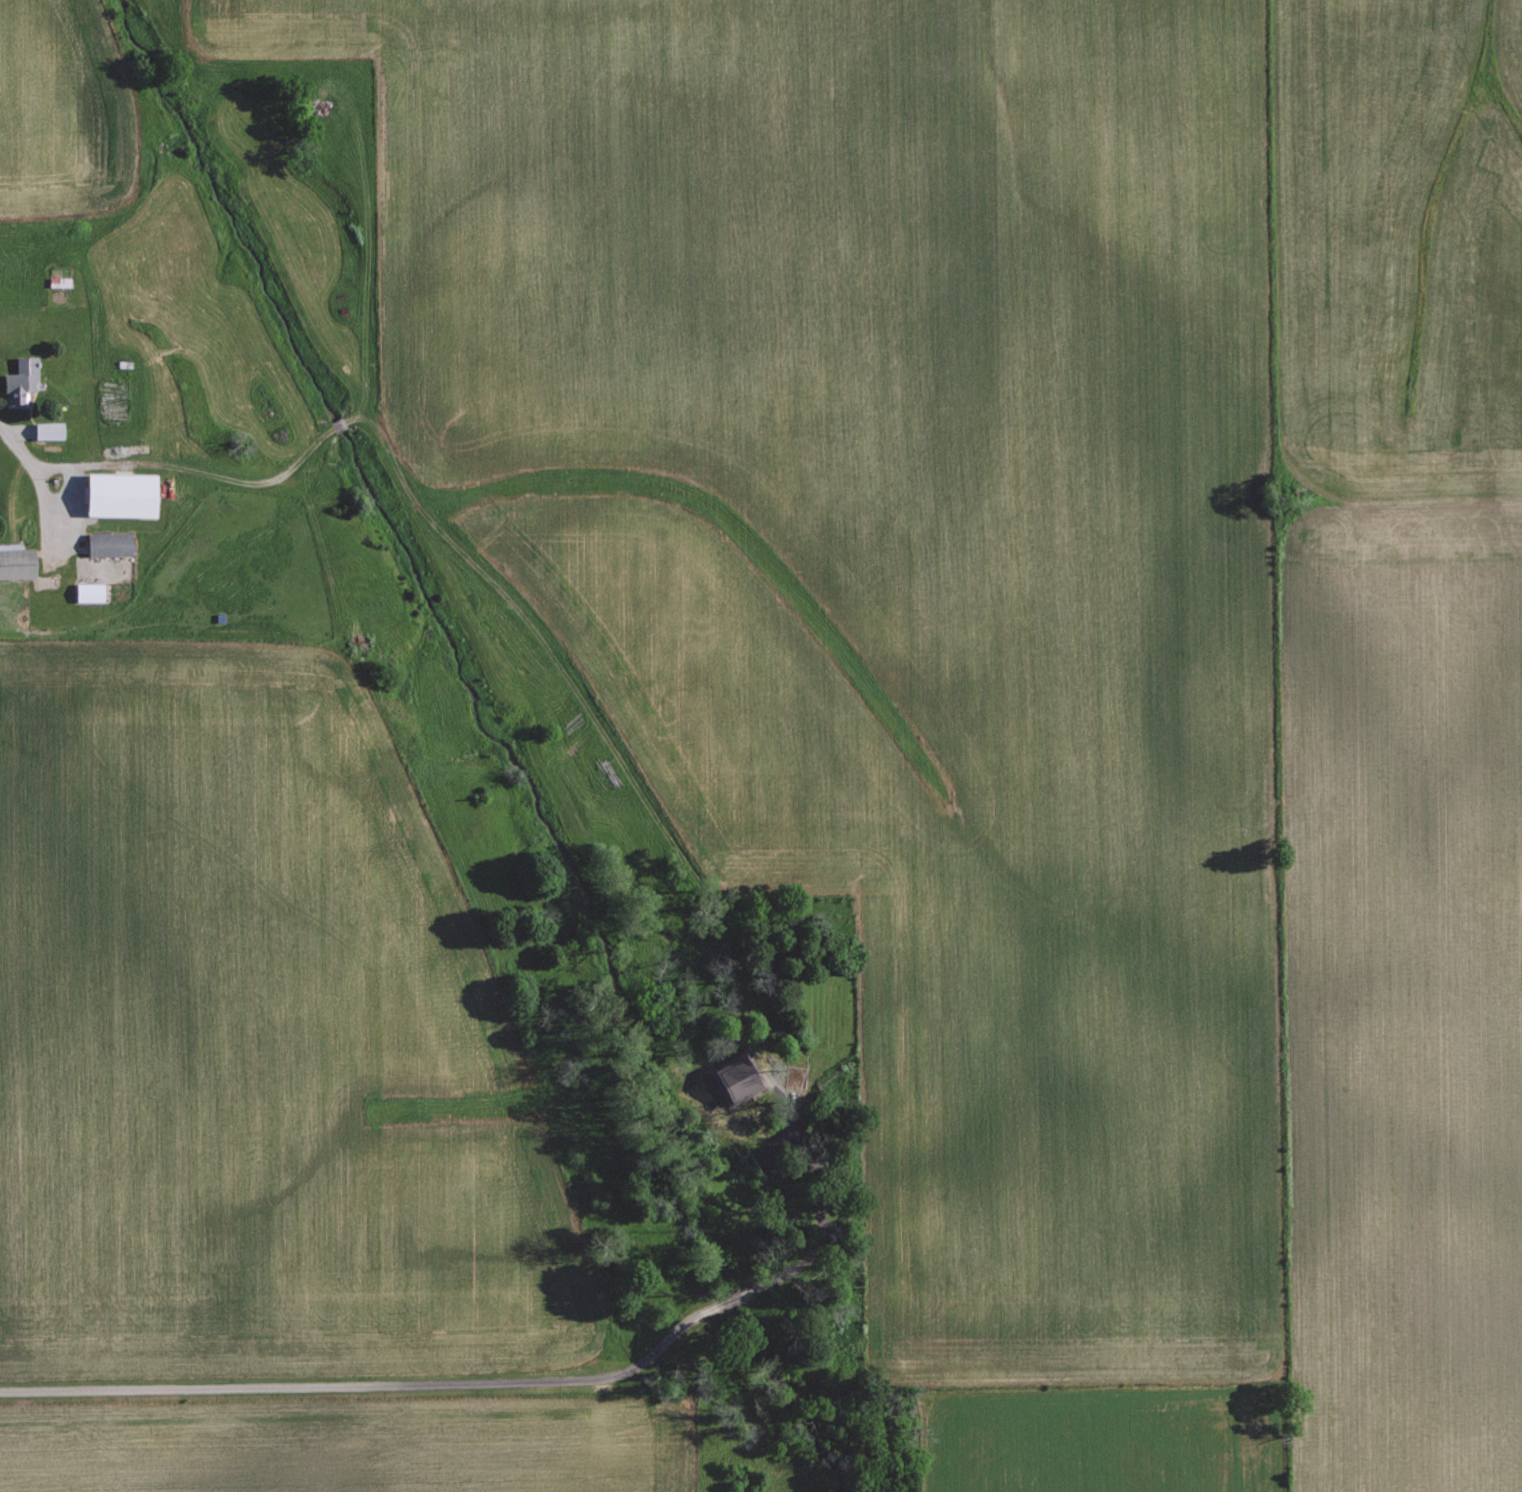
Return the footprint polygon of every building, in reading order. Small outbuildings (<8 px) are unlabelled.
[(5,408),(36,407),(35,356),(16,356),(16,373),(4,373),(5,408)] [(154,517),(155,474),(86,472),(85,515),(154,517)] [(132,555),(132,532),(88,532),(88,556),(132,555)] [(19,548),(18,543),(0,544),(0,579),(32,578),(31,548),(19,548)] [(103,583),(76,583),(76,602),(103,601),(103,583)] [(713,1069),(728,1104),(760,1089),(744,1055),(713,1069)]
